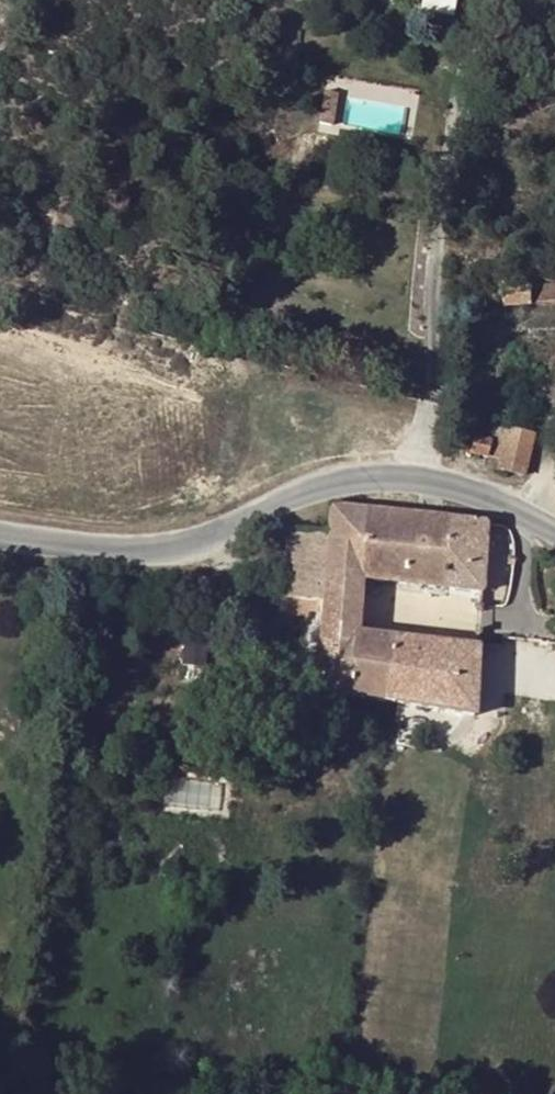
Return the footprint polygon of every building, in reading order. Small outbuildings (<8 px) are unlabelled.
[(338,93),(325,91),(323,109),(320,124),(333,125),(338,93)] [(502,284),(505,310),(534,309),(534,302),(554,301),(554,281),(502,284)] [(538,435),(493,424),(489,441),(474,437),(471,455),(498,462),(495,471),(525,478),(538,435)] [(321,615),(320,625),(355,631),(359,579),(363,510),(333,507),(329,509),(328,513),(326,533),(286,530),(281,616),(304,617),(305,613),(321,615)] [(450,518),(363,510),(359,579),(444,587),(450,518)] [(444,587),(479,590),(484,521),(450,518),(444,587)] [(327,693),(385,702),(394,637),(355,631),(320,625),(317,662),(280,659),(278,681),(315,685),(319,690),(327,693)] [(394,637),(385,702),(472,715),(476,651),(394,637)]
